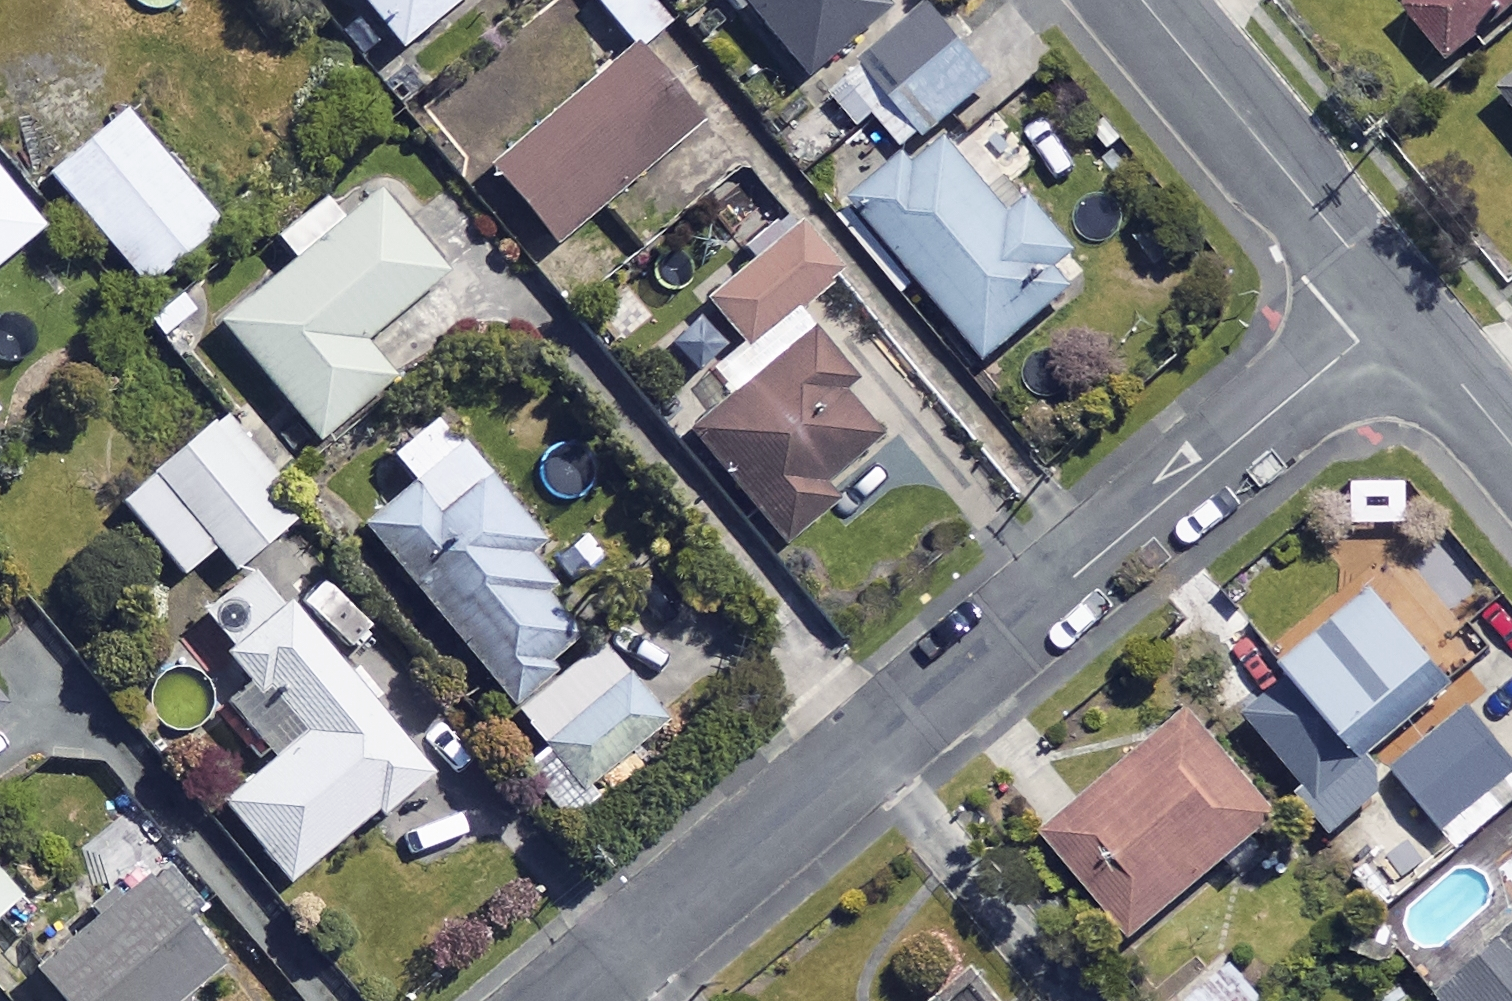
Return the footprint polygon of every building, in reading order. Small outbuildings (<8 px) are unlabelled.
[(402,55),(470,0),(358,0),(402,55)] [(638,53),(670,26),(649,0),(595,0),(638,53)] [(882,0),(740,0),(809,85),(894,15),(882,0)] [(1411,13),(1455,65),(1511,16),(1511,0),(1426,0),(1411,13)] [(881,119),(914,159),(1001,86),(938,11),(836,95),(866,132),(881,119)] [(700,125),(637,54),(495,179),(558,250),(700,125)] [(222,230),(127,117),(52,180),(147,293),(222,230)] [(942,141),(862,208),(993,365),(1073,298),(1061,283),(1088,261),(1030,191),(1003,214),(942,141)] [(0,176),(0,271),(46,234),(0,176)] [(445,278),(380,199),(344,228),(326,205),(281,243),(297,262),(221,324),(320,444),(392,384),(362,347),(445,278)] [(832,276),(791,233),(707,312),(748,355),(832,276)] [(858,390),(815,338),(695,437),(791,554),(847,508),(831,488),(881,447),(844,401),(858,390)] [(509,705),(588,640),(525,564),(548,545),(443,420),(394,461),(416,487),(364,530),(509,705)] [(303,521),(225,421),(123,502),(183,579),(218,551),(236,574),(303,521)] [(1412,487),(1358,489),(1359,529),(1413,527),(1412,487)] [(266,698),(275,692),(311,739),(225,805),(289,888),(430,779),(349,673),(343,677),(290,608),(232,653),(266,698)] [(1450,681),(1388,609),(1249,726),(1311,799),(1450,681)] [(669,727),(633,683),(521,775),(557,819),(669,727)] [(1410,765),(1395,778),(1461,855),(1511,811),(1511,767),(1467,715),(1459,722),(1444,705),(1395,748),(1410,765)] [(1286,823),(1198,716),(1050,838),(1138,944),(1286,823)] [(0,882),(0,919),(18,900),(0,882)] [(124,891),(91,916),(101,929),(42,975),(62,1000),(183,1000),(223,970),(156,885),(133,903),(124,891)] [(1226,955),(1174,1000),(1268,1000),(1226,955)] [(1467,1000),(1511,1000),(1511,962),(1467,1000)] [(985,977),(955,1000),(1005,1000),(985,977)]
